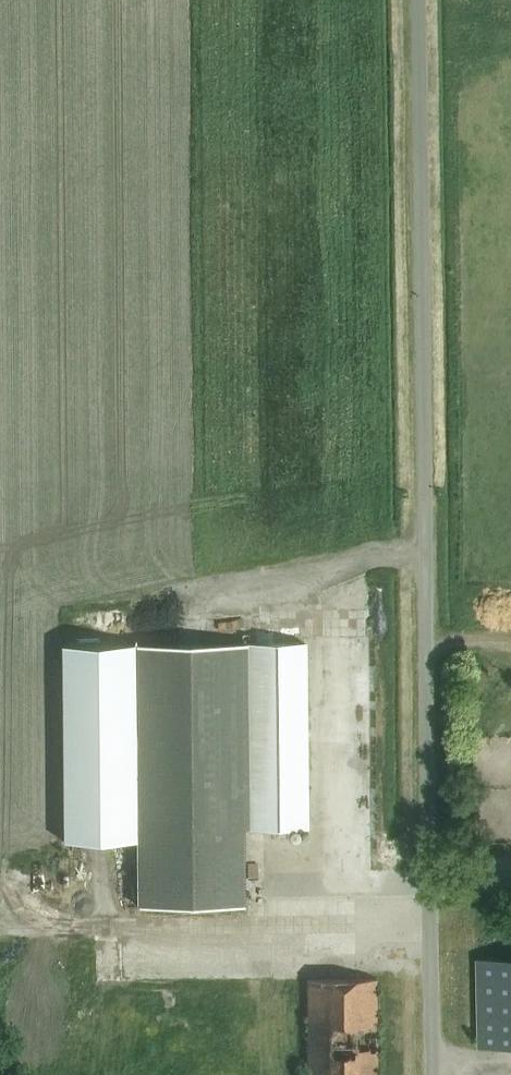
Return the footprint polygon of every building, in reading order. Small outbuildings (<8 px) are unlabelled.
[(137,836),(138,906),(245,904),(245,828),(308,827),(307,643),(67,645),(69,836),(137,836)] [(510,1045),(510,957),(477,958),(479,1046),(510,1045)] [(378,978),(307,979),(308,1074),(379,1074),(378,978)]
